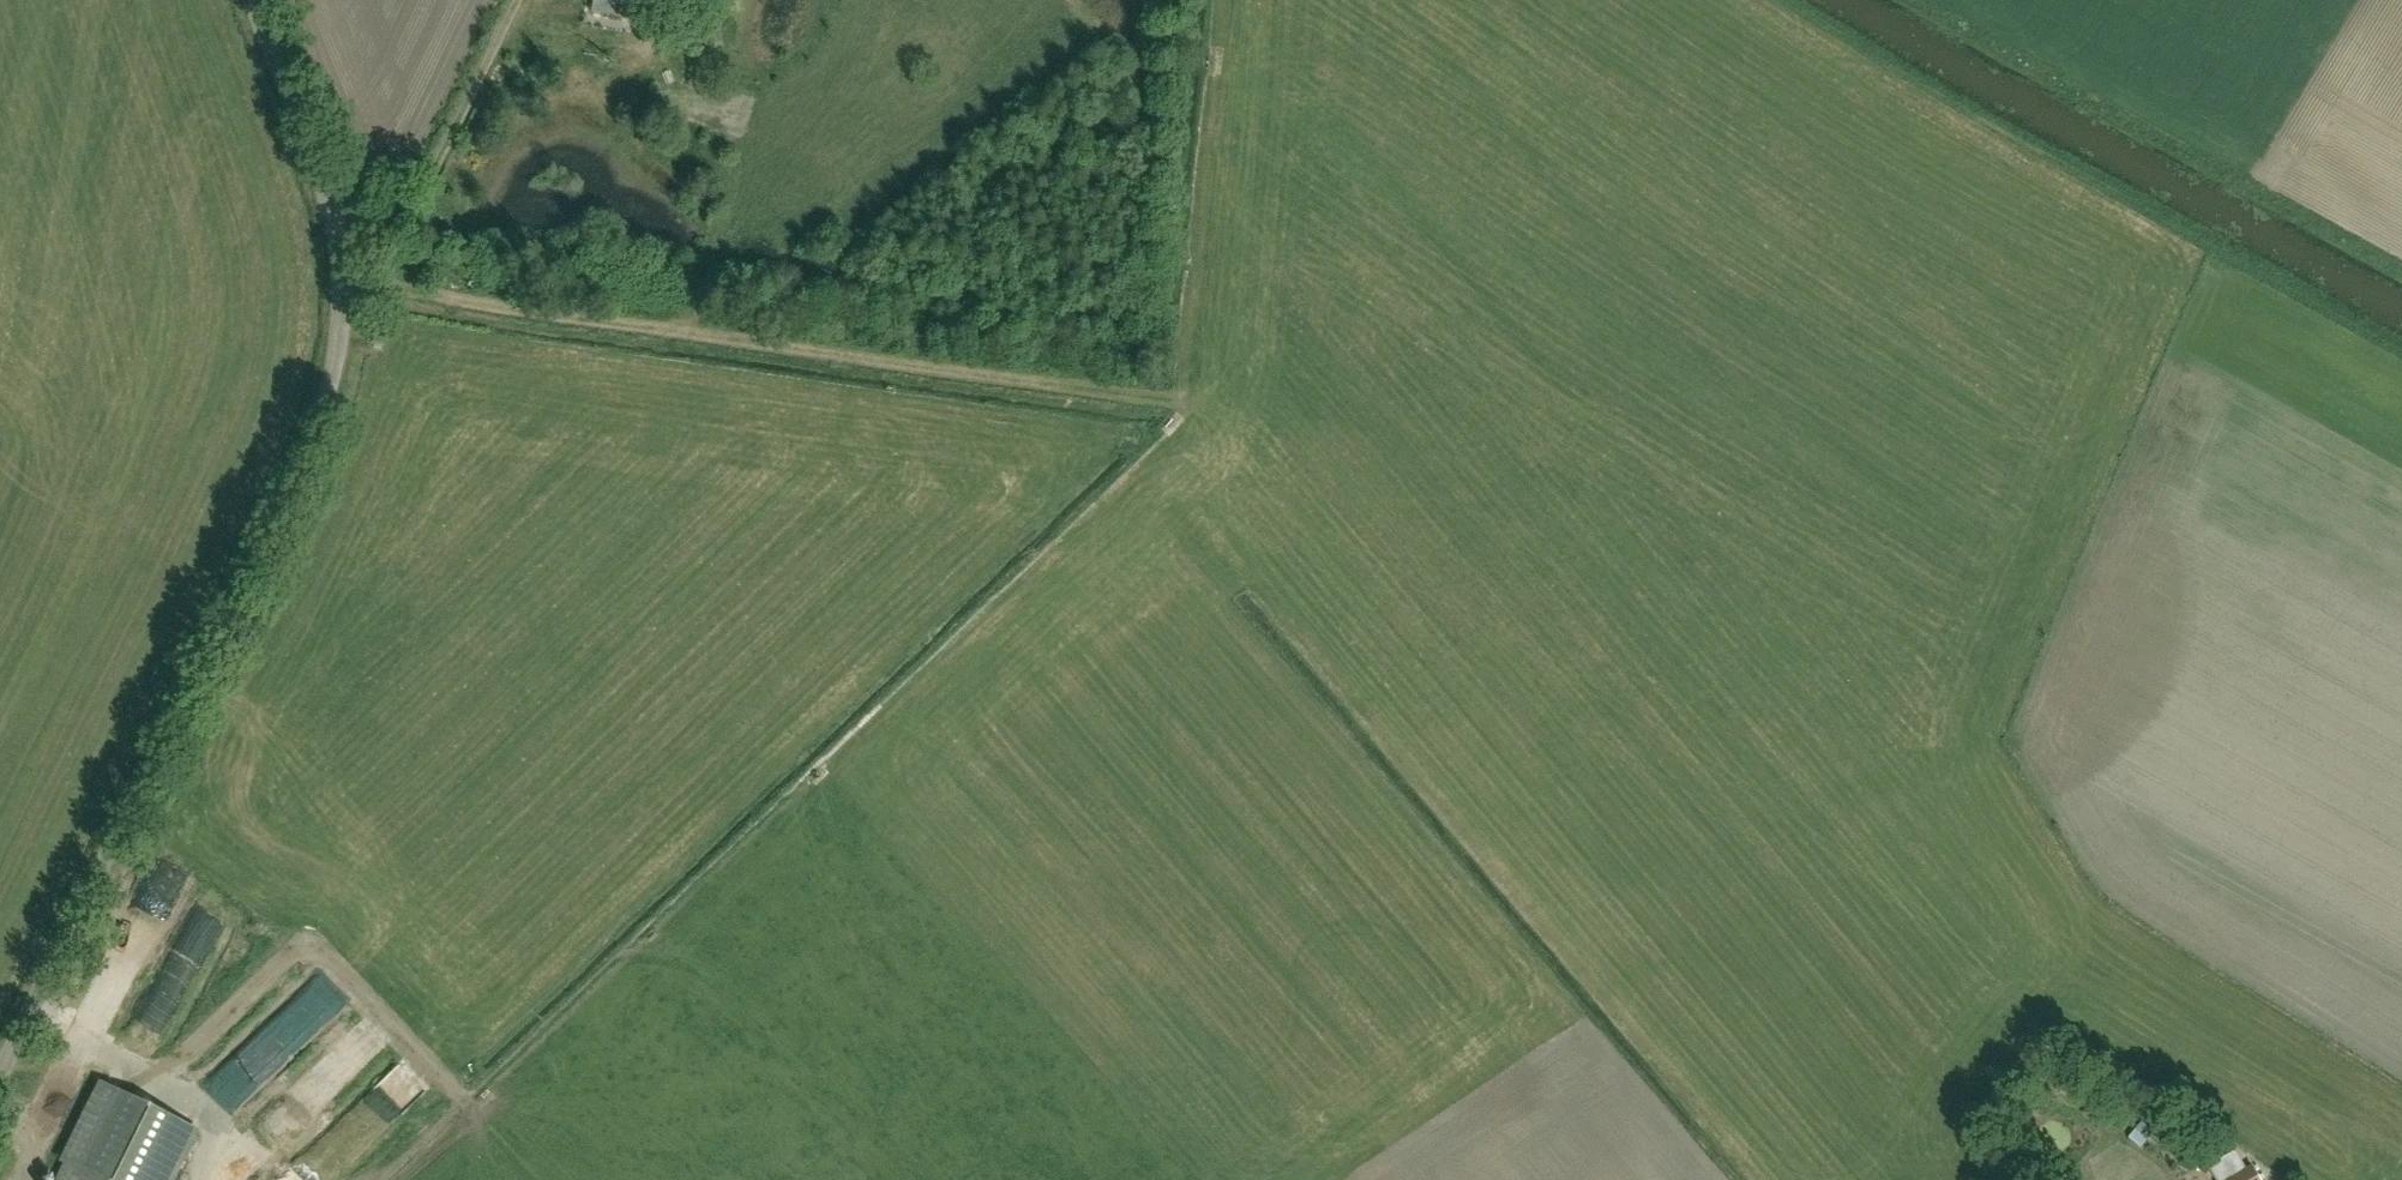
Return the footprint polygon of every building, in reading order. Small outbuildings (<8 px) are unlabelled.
[(614,18),(617,0),(595,0),(592,15),(614,18)] [(374,337),(372,349),(379,350),(382,338),(374,337)] [(357,1100),(382,1130),(420,1098),(396,1068),(357,1100)] [(193,1130),(104,1085),(65,1164),(65,1165),(58,1179),(168,1179),(193,1130)] [(2226,1179),(2260,1179),(2252,1165),(2226,1179)]
